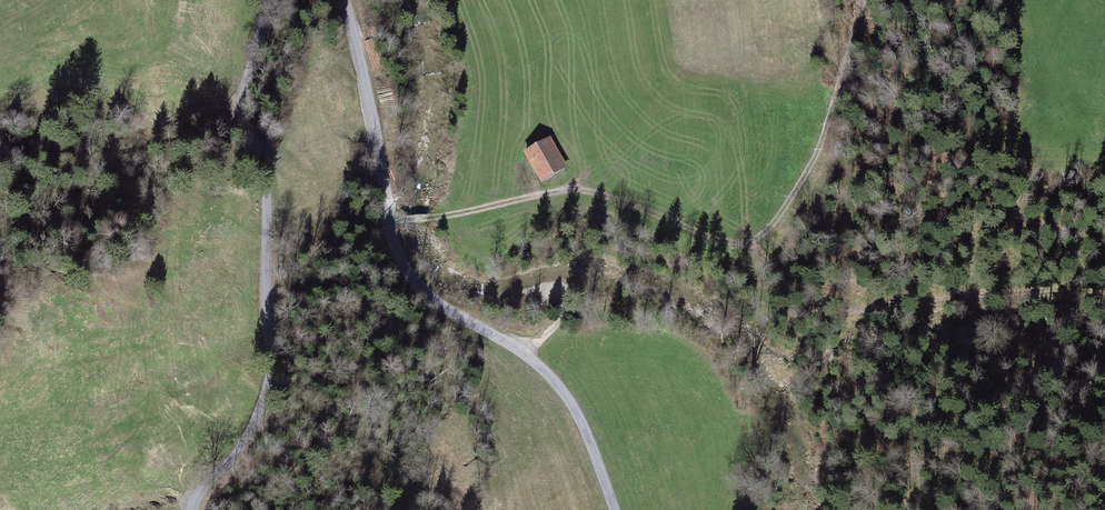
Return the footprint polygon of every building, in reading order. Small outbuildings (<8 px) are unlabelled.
[(565,169),(549,142),(526,156),(542,182),(565,169)]
